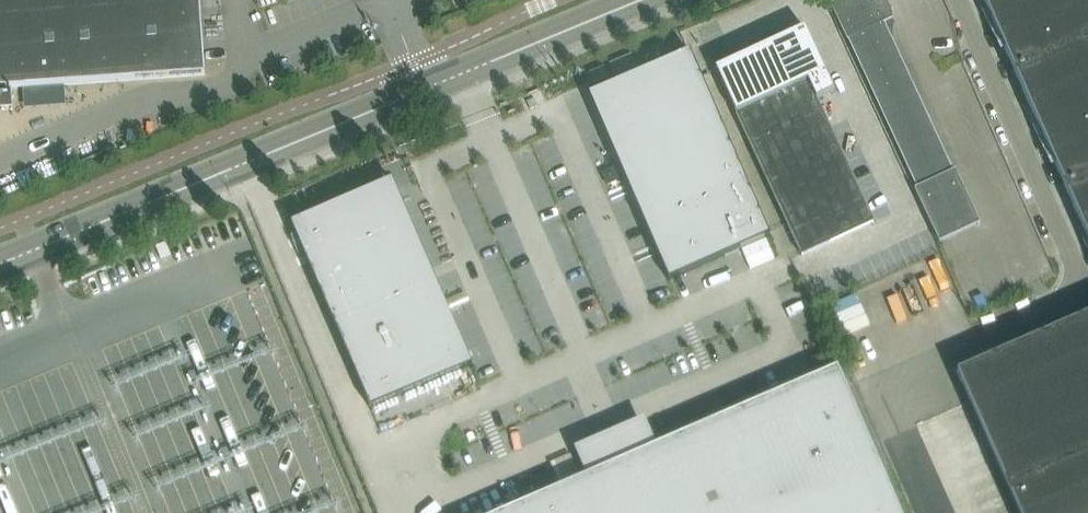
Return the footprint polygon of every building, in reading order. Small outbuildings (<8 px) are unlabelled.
[(200,0),(0,0),(0,105),(11,104),(10,89),(205,75),(200,0)] [(891,21),(893,20),(892,15),(890,10),(888,5),(885,1),(884,0),(842,0),(830,6),(847,41),(849,40),(918,188),(914,190),(939,243),(980,224),(955,171),(952,173),(883,25),(891,21)] [(1087,241),(1087,0),(983,0),(1087,241)] [(726,92),(773,193),(772,194),(801,256),(874,222),(845,160),(815,97),(834,88),(826,72),(824,73),(809,42),(812,40),(805,25),(751,50),(715,66),(727,91),(726,92)] [(690,52),(592,94),(672,279),(770,237),(690,52)] [(868,175),(886,215),(895,210),(878,171),(868,175)] [(388,182),(291,224),(371,410),(468,366),(388,182)] [(957,374),(1018,512),(1087,512),(1087,316),(957,374)] [(503,512),(899,512),(837,368),(650,450),(642,429),(583,454),(591,475),(503,512)]
